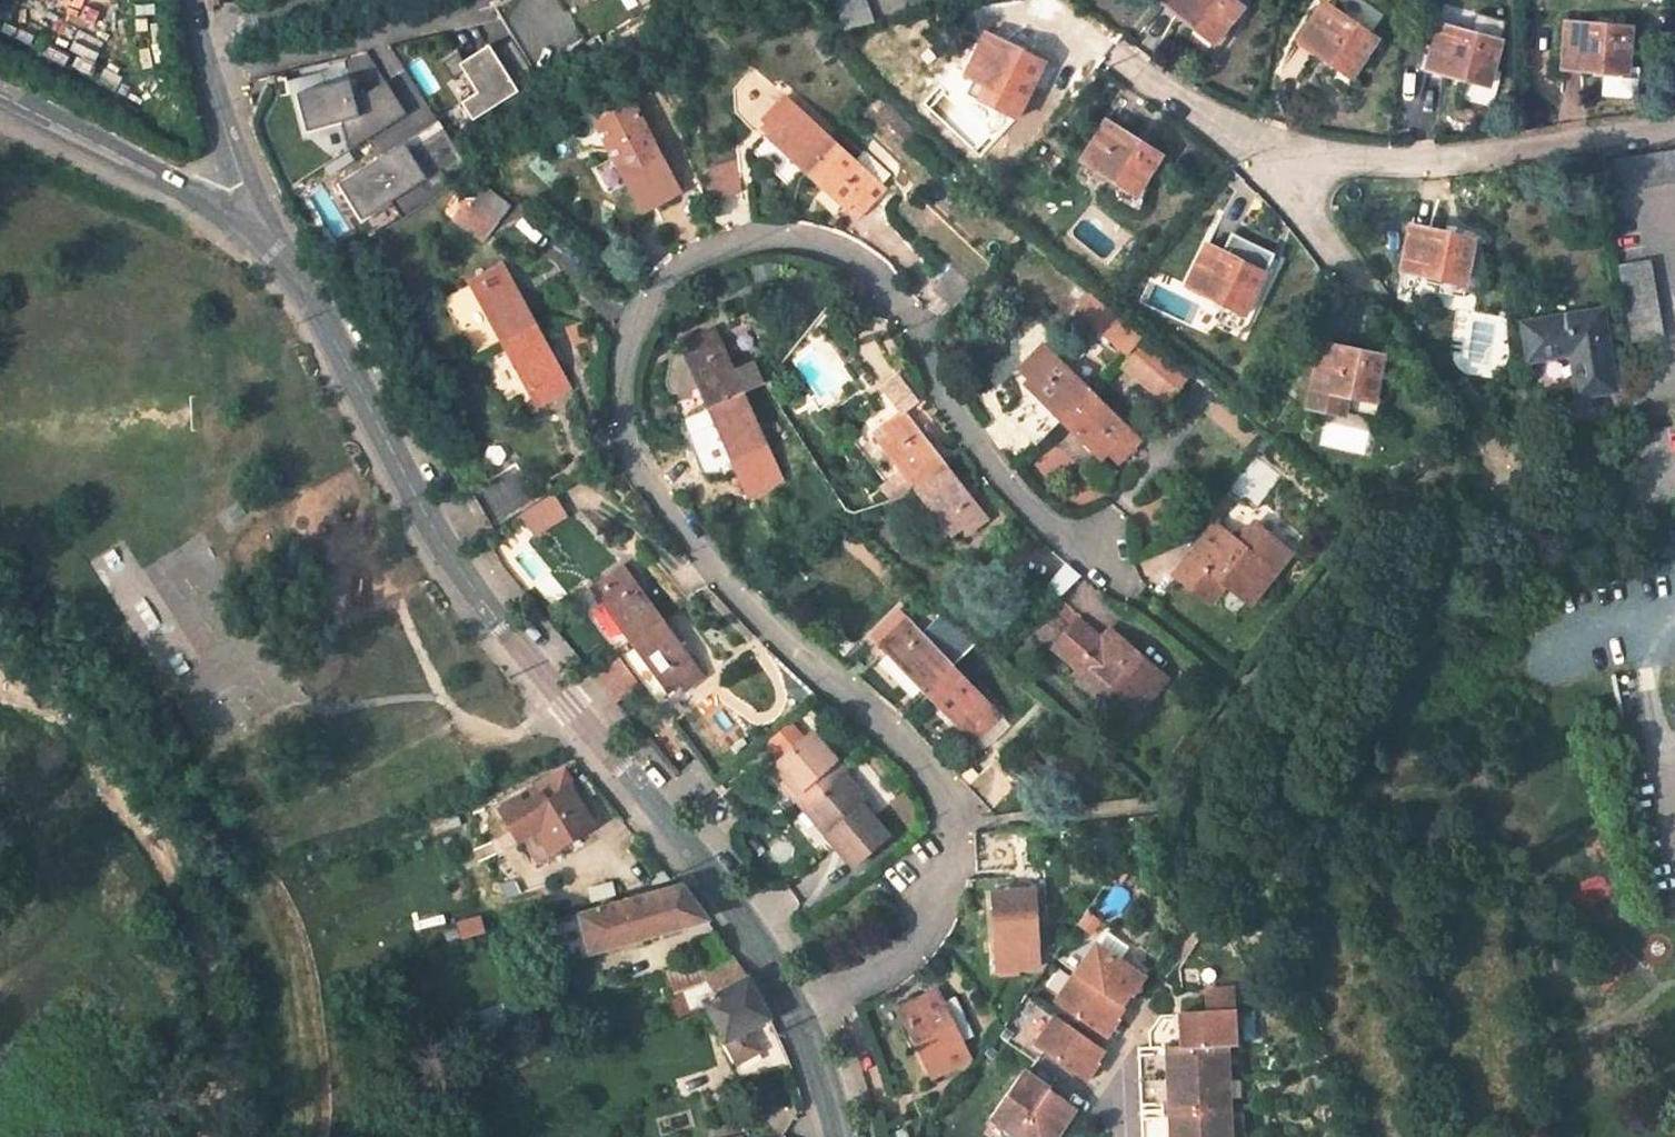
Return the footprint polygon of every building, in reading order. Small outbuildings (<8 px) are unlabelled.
[(656,0),(560,0),(587,43),(656,0)] [(863,0),(832,0),(843,29),(871,22),(863,0)] [(1235,0),(1165,0),(1163,3),(1194,27),(1213,41),(1224,28),(1242,6),(1235,0)] [(1377,38),(1325,0),(1298,40),(1351,77),(1377,38)] [(1625,73),(1630,27),(1566,21),(1562,67),(1625,73)] [(1500,39),(1438,22),(1427,68),(1487,85),(1500,39)] [(824,35),(819,24),(806,32),(812,43),(824,35)] [(1194,27),(1185,38),(1211,58),(1232,33),(1224,28),(1213,41),(1194,27)] [(1043,61),(984,32),(966,74),(1023,102),(1043,61)] [(535,79),(512,42),(493,54),(489,47),(464,63),(459,55),(443,65),(454,83),(465,75),(478,96),(463,105),(474,124),(519,95),(516,90),(535,79)] [(412,114),(396,123),(404,137),(433,121),(406,73),(393,80),(412,114)] [(1596,94),(1612,94),(1612,75),(1596,75),(1596,94)] [(349,77),(296,92),(307,130),(342,120),(350,149),(408,113),(387,80),(365,92),(354,95),(349,77)] [(835,141),(785,96),(764,118),(774,128),(767,136),(806,172),(835,141)] [(1159,153),(1106,120),(1082,160),(1133,193),(1159,153)] [(439,121),(397,148),(402,156),(444,129),(439,121)] [(679,192),(643,123),(608,143),(643,211),(679,192)] [(903,125),(895,134),(903,142),(911,132),(903,125)] [(397,148),(339,183),(362,220),(392,202),(403,219),(473,175),(444,129),(402,156),(397,148)] [(862,213),(885,187),(882,184),(854,159),(835,141),(806,172),(846,208),(851,202),(862,213)] [(882,184),(890,174),(863,149),(854,159),(882,184)] [(1601,164),(1607,196),(1674,185),(1674,152),(1601,164)] [(707,201),(733,190),(723,160),(704,168),(707,201)] [(510,204),(485,184),(474,198),(499,217),(510,204)] [(459,207),(491,230),(499,217),(474,198),(460,198),(459,207)] [(1464,283),(1474,238),(1411,224),(1401,269),(1464,283)] [(1250,299),(1264,271),(1205,242),(1185,284),(1210,296),(1208,299),(1222,306),(1218,314),(1244,327),(1255,301),(1250,299)] [(1650,258),(1617,264),(1630,343),(1663,338),(1650,258)] [(535,324),(501,264),(469,281),(503,341),(535,324)] [(469,281),(441,297),(475,356),(503,341),(469,281)] [(1125,352),(1139,336),(1106,309),(1092,325),(1125,352)] [(1580,395),(1614,389),(1601,312),(1523,324),(1529,359),(1572,351),(1580,395)] [(574,345),(587,339),(578,321),(566,327),(574,345)] [(535,401),(567,383),(556,362),(549,350),(535,324),(503,341),(535,401)] [(734,371),(715,328),(691,338),(691,339),(695,347),(683,352),(698,385),(671,396),(681,419),(743,390),(734,371)] [(666,382),(671,396),(698,385),(683,352),(680,344),(691,339),(691,338),(689,334),(675,340),(678,348),(667,353),(666,382)] [(691,339),(680,344),(683,352),(695,347),(691,339)] [(1188,374),(1146,339),(1122,366),(1133,375),(1120,391),(1132,402),(1147,386),(1164,402),(1188,374)] [(1373,400),(1382,354),(1321,341),(1307,406),(1343,413),(1344,410),(1347,395),(1373,400)] [(1031,392),(1007,417),(1038,447),(1062,422),(1104,379),(1100,376),(1088,388),(1043,344),(1020,366),(1031,377),(1023,384),(1031,392)] [(556,362),(562,359),(556,347),(549,350),(556,362)] [(754,362),(734,371),(743,390),(762,381),(754,362)] [(944,463),(904,412),(919,401),(898,372),(880,386),(899,411),(873,430),(878,437),(876,438),(899,469),(913,488),(944,463)] [(1062,422),(1101,459),(1107,452),(1118,463),(1140,439),(1095,397),(1108,383),(1104,379),(1062,422)] [(747,465),(771,455),(743,390),(681,419),(701,475),(736,472),(733,464),(745,459),(747,465)] [(1373,400),(1347,395),(1344,410),(1370,415),(1373,400)] [(1247,505),(1274,470),(1247,450),(1219,484),(1247,505)] [(736,472),(750,472),(747,465),(745,459),(733,464),(736,472)] [(536,501),(515,462),(470,489),(492,526),(536,501)] [(968,533),(987,519),(944,463),(913,488),(951,535),(962,527),(968,533)] [(913,488),(899,469),(879,484),(889,498),(913,488)] [(564,517),(553,498),(523,517),(535,535),(564,517)] [(1223,583),(1251,605),(1277,573),(1291,556),(1252,523),(1237,542),(1216,524),(1176,574),(1209,601),(1223,583)] [(1069,565),(1047,586),(1056,596),(1080,575),(1069,565)] [(663,621),(622,567),(592,588),(632,643),(663,621)] [(931,642),(938,635),(906,601),(873,633),(886,646),(893,639),(887,632),(905,615),(931,642)] [(931,642),(905,615),(887,632),(893,639),(886,646),(884,648),(925,692),(953,665),(931,642)] [(1083,661),(1140,709),(1165,678),(1108,630),(1101,638),(1078,619),(1054,648),(1077,667),(1083,661)] [(682,692),(704,675),(663,621),(632,643),(668,693),(678,685),(682,692)] [(925,692),(884,648),(857,675),(902,715),(925,692)] [(609,701),(638,682),(617,654),(589,673),(609,701)] [(974,744),(1002,717),(953,665),(925,692),(974,744)] [(668,693),(654,702),(664,716),(687,698),(682,692),(678,685),(668,693)] [(826,717),(814,704),(807,710),(820,723),(826,717)] [(981,750),(1009,723),(1002,717),(974,744),(981,750)] [(812,732),(774,765),(795,790),(791,794),(803,808),(808,803),(831,830),(826,835),(852,865),(887,835),(862,807),(868,803),(843,776),(847,772),(812,732)] [(718,785),(697,757),(676,775),(697,802),(718,785)] [(1016,783),(993,759),(967,786),(989,810),(1016,783)] [(774,765),(769,769),(791,794),(795,790),(774,765)] [(592,823),(559,770),(517,797),(548,850),(592,823)] [(803,808),(826,835),(831,830),(808,803),(803,808)] [(460,824),(454,809),(429,820),(434,836),(460,824)] [(975,835),(976,872),(1018,869),(1017,831),(975,835)] [(107,861),(92,844),(72,862),(88,879),(107,861)] [(681,883),(578,912),(589,950),(705,917),(681,883)] [(1039,966),(1034,888),(991,890),(996,969),(1039,966)] [(482,931),(479,919),(460,924),(464,936),(482,931)] [(719,937),(691,954),(696,962),(663,971),(678,1015),(704,1002),(701,997),(746,974),(719,937)] [(1138,991),(1146,978),(1094,942),(1053,1001),(1106,1037),(1114,1025),(1119,1018),(1116,1016),(1130,995),(1134,997),(1138,991)] [(704,1002),(743,1079),(787,1062),(746,974),(701,997),(704,1002)] [(944,1003),(937,988),(900,1006),(933,1076),(970,1057),(961,1039),(944,1003)] [(1206,990),(1207,1012),(1234,1010),(1232,988),(1206,990)] [(972,1034),(955,998),(944,1003),(961,1039),(972,1034)] [(1236,1010),(1234,1010),(1214,1012),(1207,1012),(1176,1014),(1177,1045),(1164,1045),(1169,1136),(1231,1136),(1227,1044),(1238,1044),(1236,1010)] [(1156,1015),(1152,1024),(1148,1031),(1158,1030),(1159,1047),(1156,1047),(1156,1054),(1137,1055),(1138,1065),(1139,1094),(1140,1104),(1158,1103),(1159,1117),(1140,1117),(1141,1126),(1141,1136),(1169,1136),(1164,1045),(1177,1045),(1176,1014),(1156,1015)] [(1033,1044),(1085,1080),(1094,1068),(1098,1061),(1096,1060),(1103,1050),(1053,1015),(1033,1044)] [(1159,1047),(1158,1030),(1148,1031),(1149,1047),(1156,1047),(1159,1047)] [(1076,1108),(1062,1098),(1022,1070),(989,1116),(1019,1136),(1055,1136),(1076,1108)]
